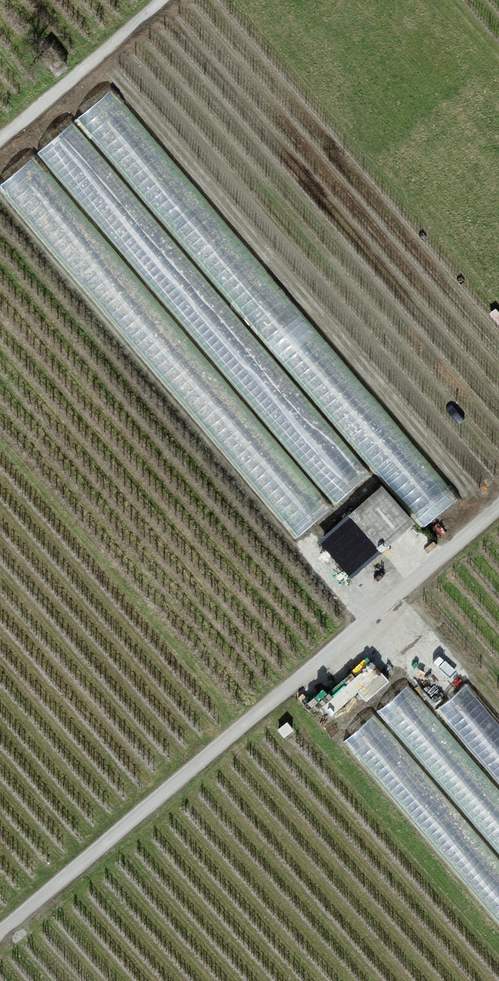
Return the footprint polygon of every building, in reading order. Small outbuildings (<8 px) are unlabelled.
[(318,539),(352,576),(415,517),(381,481),(318,539)] [(333,701),(340,704),(350,687),(371,700),(388,673),(360,657),(333,701)] [(470,678),(439,703),(498,775),(498,712),(470,678)] [(498,846),(498,786),(411,679),(382,703),(498,846)] [(379,708),(348,733),(498,916),(498,854),(379,708)]
